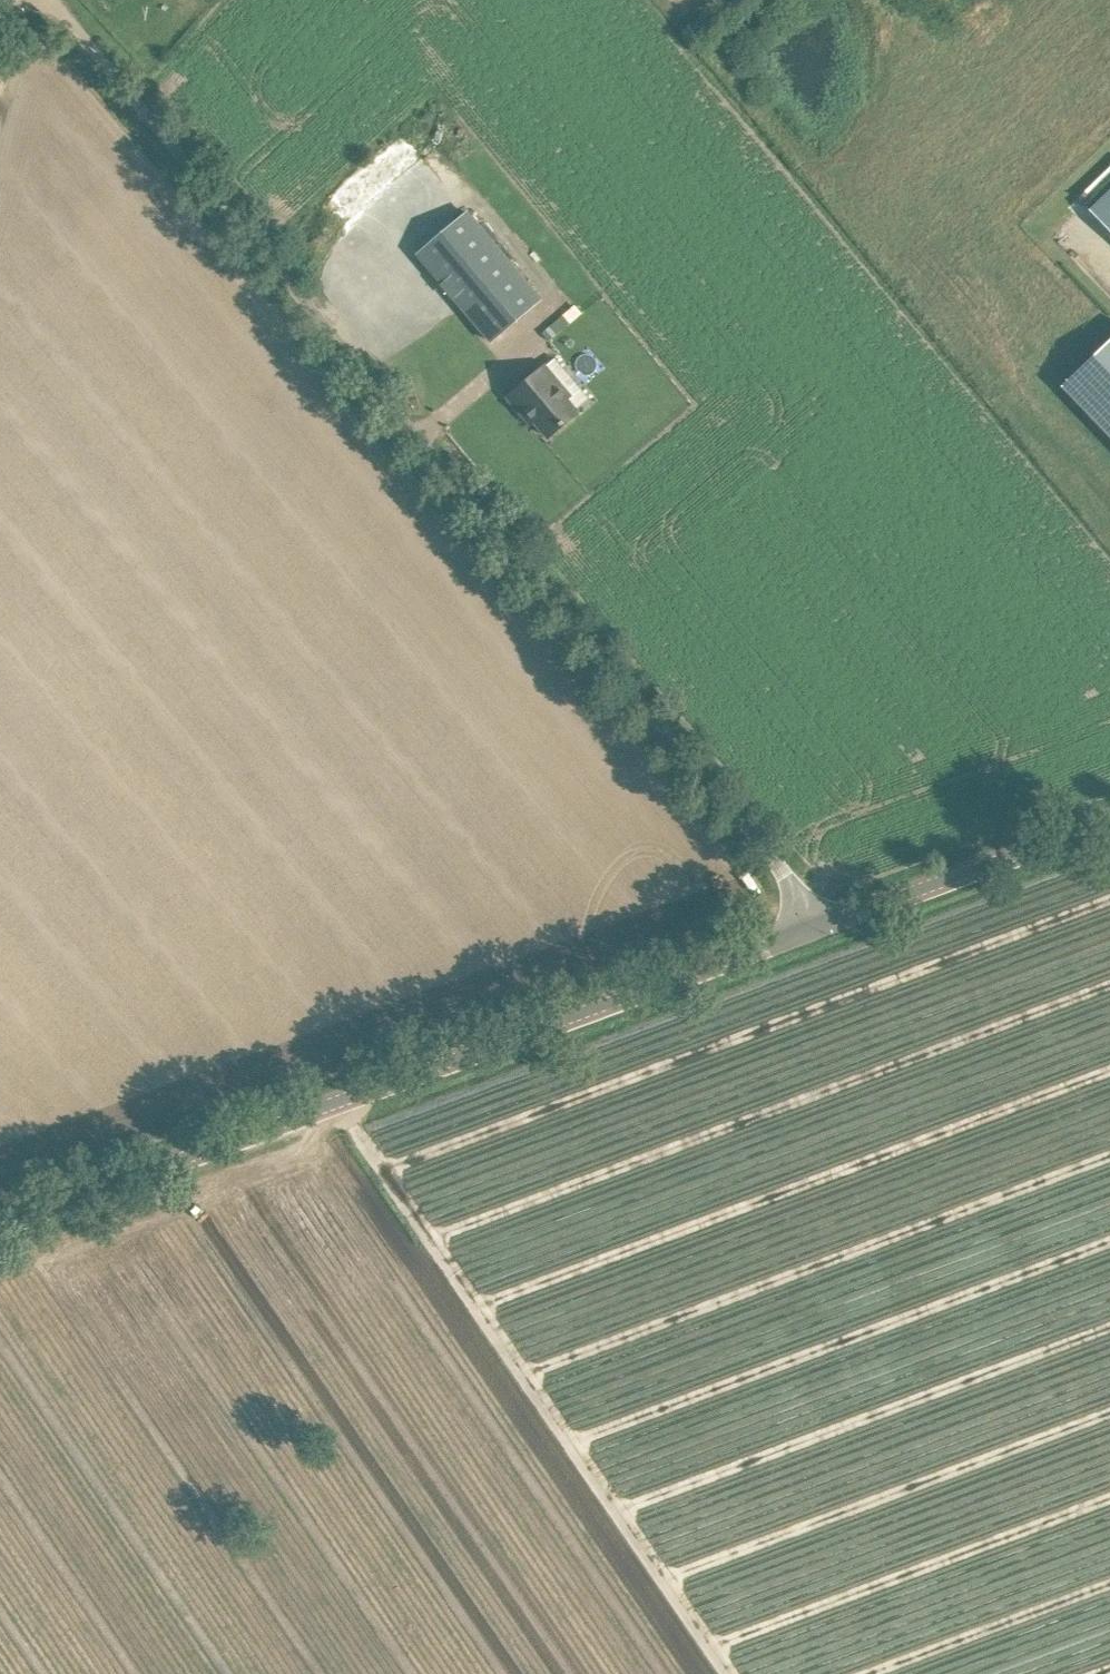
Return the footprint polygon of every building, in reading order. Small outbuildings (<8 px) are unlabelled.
[(1089,210),(1109,232),(1109,190),(1089,210)] [(492,341),(541,299),(468,212),(418,254),(492,341)] [(1062,386),(1109,436),(1109,339),(1062,386)] [(549,437),(580,410),(570,398),(573,395),(547,364),(509,396),(531,422),(534,420),(549,437)]
